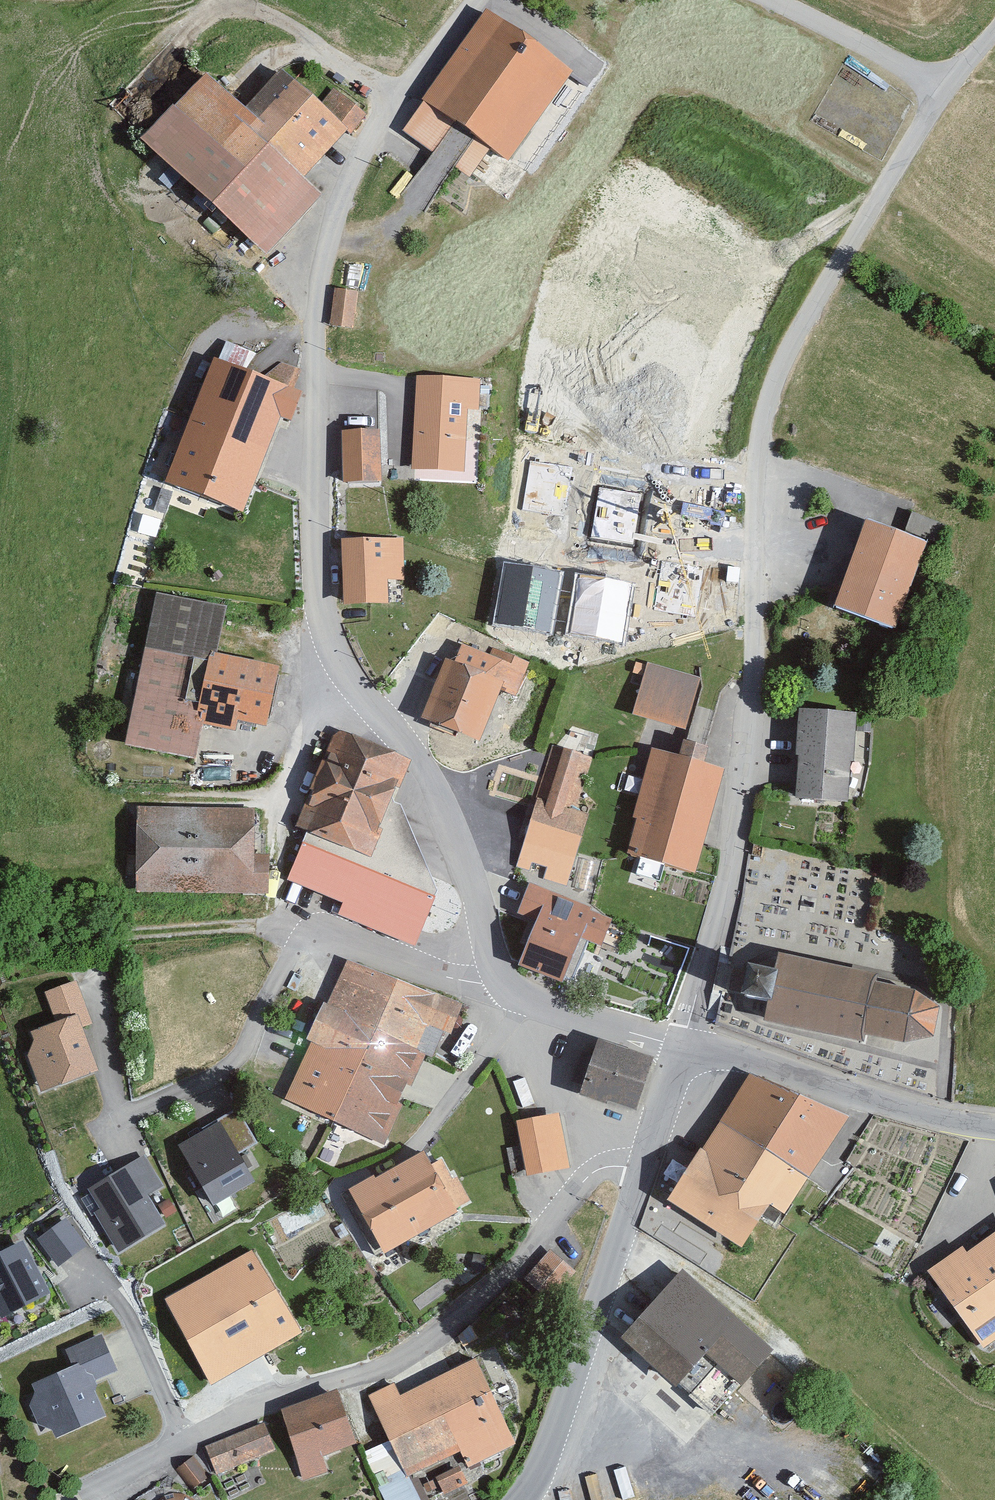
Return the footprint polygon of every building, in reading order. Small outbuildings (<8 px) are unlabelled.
[(480,23),(401,132),(472,183),(551,74),(480,23)] [(144,148),(258,247),(303,196),(284,179),(329,128),(272,79),(237,119),(198,85),(144,148)] [(331,322),(357,324),(359,286),(333,285),(331,322)] [(292,379),(297,363),(278,357),(273,373),(292,379)] [(210,370),(164,483),(237,512),(282,399),(210,370)] [(420,379),(415,469),(457,471),(463,381),(420,379)] [(339,440),(339,481),(373,481),(373,440),(339,440)] [(572,468),(531,461),(523,509),(564,516),(572,468)] [(642,494),(599,488),(591,539),(634,545),(642,494)] [(864,536),(832,609),(885,632),(917,558),(864,536)] [(340,543),(341,601),(381,601),(380,582),(396,582),(396,542),(340,543)] [(703,569),(662,562),(654,609),(695,616),(703,569)] [(558,574),(509,566),(499,621),(548,629),(558,574)] [(630,587),(581,578),(571,633),(620,642),(630,587)] [(159,605),(127,744),(183,757),(193,713),(253,727),(266,672),(205,658),(214,618),(159,605)] [(419,726),(478,749),(509,669),(423,635),(408,674),(436,684),(419,726)] [(642,668),(631,712),(680,725),(692,681),(642,668)] [(797,716),(789,800),(844,805),(852,721),(797,716)] [(301,830),(364,856),(401,769),(338,743),(301,830)] [(551,755),(519,861),(560,873),(592,767),(551,755)] [(714,775),(653,760),(630,853),(691,868),(714,775)] [(136,815),(132,887),(261,894),(261,881),(239,880),(242,821),(136,815)] [(433,897),(305,846),(292,880),(347,902),(342,915),(414,944),(433,897)] [(590,908),(529,885),(519,911),(539,918),(522,963),(563,979),(579,934),(600,942),(609,920),(588,912),(590,908)] [(874,972),(779,950),(774,971),(749,965),(743,998),(767,1003),(764,1014),(860,1037),(863,1031),(903,1039),(938,1031),(944,1005),(917,987),(872,978),(874,972)] [(289,1107),(377,1144),(436,1005),(349,968),(289,1107)] [(38,1091),(89,1075),(75,1028),(86,1025),(74,986),(47,994),(58,1030),(23,1041),(38,1091)] [(586,1085),(637,1099),(649,1053),(597,1040),(586,1085)] [(755,1075),(669,1194),(729,1237),(750,1206),(767,1218),(843,1107),(755,1075)] [(556,1119),(516,1125),(524,1176),(564,1170),(556,1119)] [(212,1204),(255,1185),(229,1125),(185,1144),(212,1204)] [(344,1203),(373,1253),(460,1204),(431,1154),(344,1203)] [(89,1191),(122,1253),(161,1232),(142,1197),(157,1189),(143,1163),(89,1191)] [(83,1244),(64,1218),(40,1236),(59,1261),(83,1244)] [(928,1273),(978,1347),(994,1336),(994,1229),(928,1273)] [(22,1241),(0,1252),(0,1306),(2,1311),(47,1288),(22,1241)] [(160,1304),(203,1384),(296,1333),(252,1254),(160,1304)] [(567,1274),(546,1254),(517,1285),(537,1304),(567,1274)] [(713,1417),(765,1359),(678,1282),(627,1340),(713,1417)] [(29,1389),(49,1434),(99,1413),(84,1379),(115,1366),(102,1335),(72,1348),(80,1367),(29,1389)] [(468,1459),(513,1437),(475,1361),(399,1398),(392,1385),(373,1395),(410,1469),(460,1444),(468,1459)] [(318,1451),(351,1436),(336,1390),(284,1409),(304,1474),(324,1467),(318,1451)] [(217,1470),(274,1444),(265,1423),(208,1449),(217,1470)] [(466,1463),(440,1471),(446,1488),(472,1479),(466,1463)]
